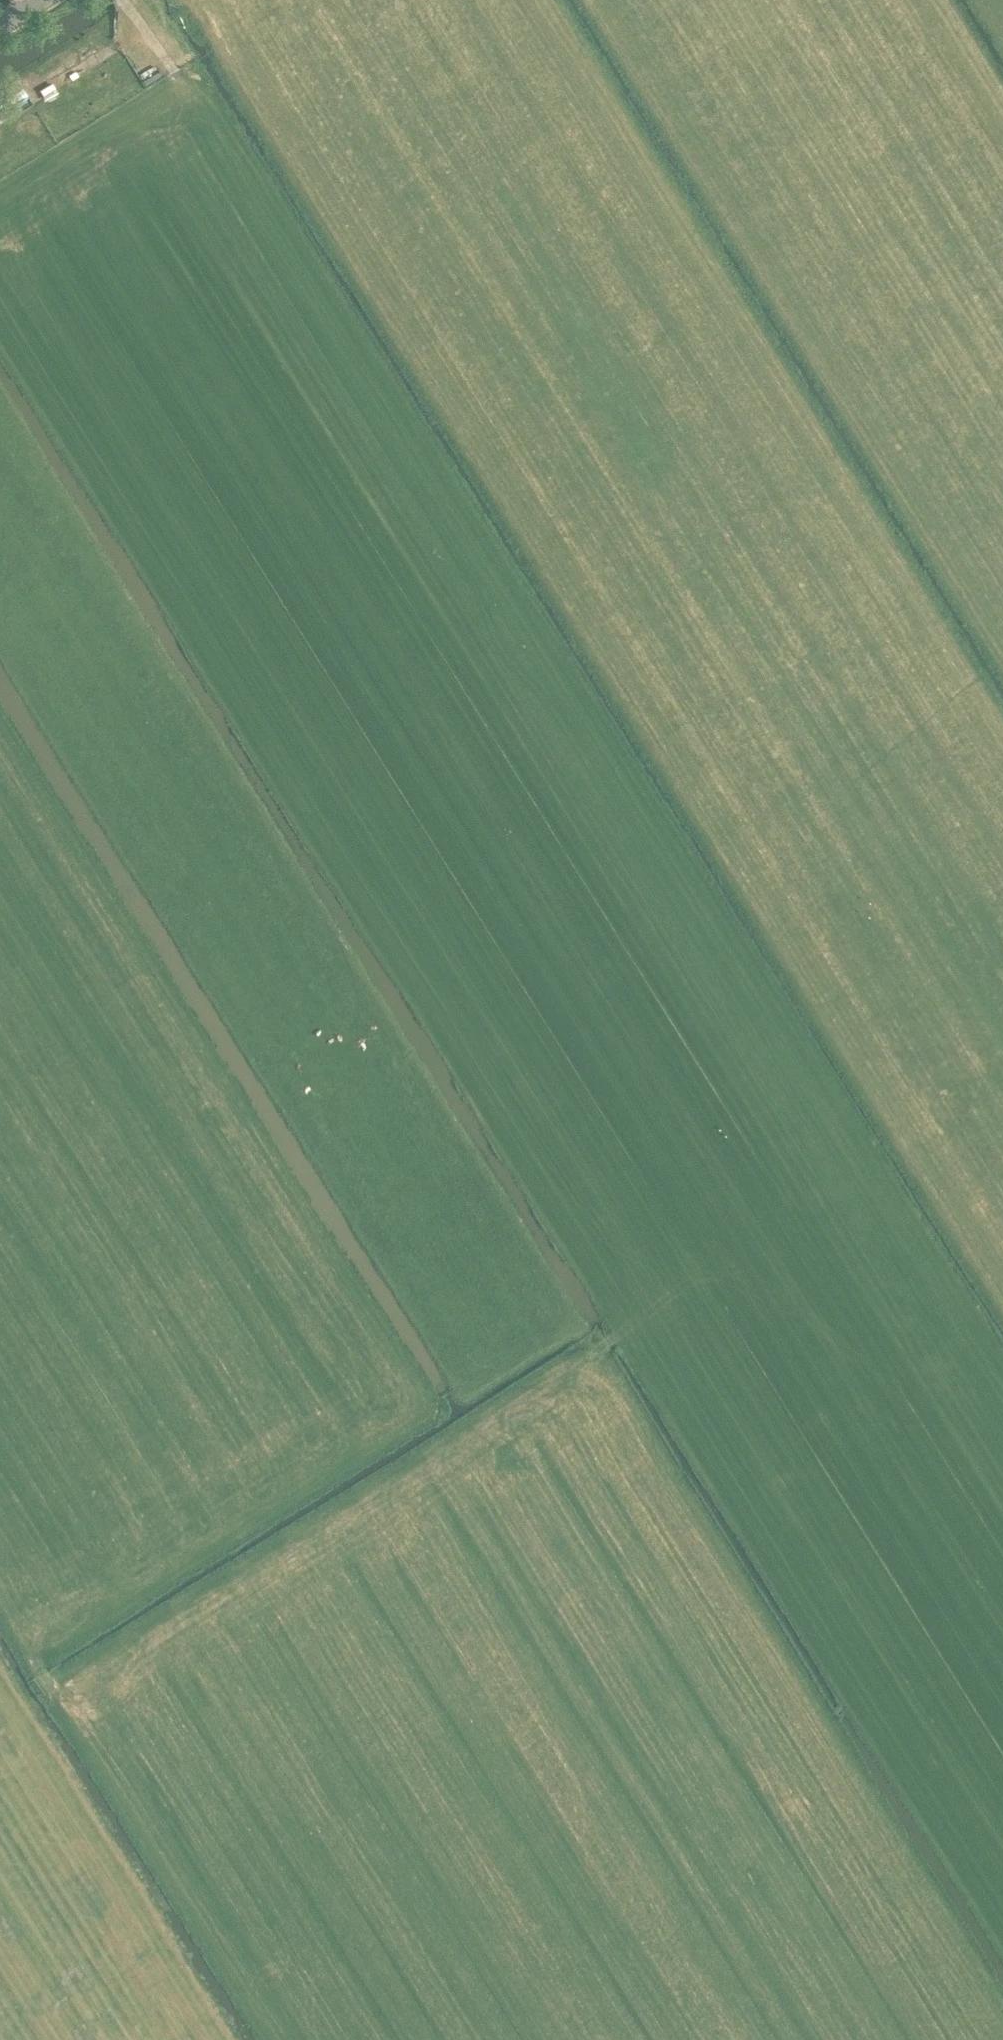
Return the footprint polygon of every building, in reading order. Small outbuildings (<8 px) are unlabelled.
[(28,94),(18,79),(0,91),(0,108),(2,110),(28,94)]
